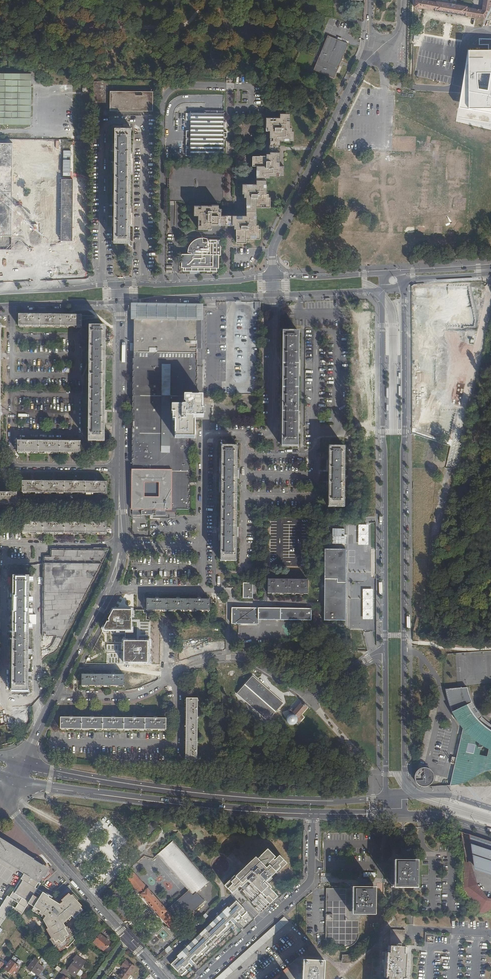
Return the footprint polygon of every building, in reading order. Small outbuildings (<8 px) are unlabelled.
[(488,19),(490,20),(490,0),(483,0),(481,10),(467,7),(436,1),(436,2),(425,0),(415,0),(414,7),(431,10),(434,10),(434,11),(465,17),(465,16),(484,19),(485,18),(488,19)] [(323,33),(333,37),(337,27),(327,23),(323,33)] [(328,37),(313,71),(333,80),(348,46),(341,43),(337,41),(328,37)] [(464,50),(452,110),(490,115),(490,109),(490,50),(464,50)] [(0,81),(0,124),(30,124),(30,81),(0,81)] [(108,82),(93,82),(93,106),(106,107),(106,102),(108,102),(108,82)] [(153,111),(153,91),(110,91),(110,111),(153,111)] [(224,113),(204,113),(191,113),(190,156),(223,156),(224,113)] [(246,216),(233,215),(229,215),(225,215),(221,215),(221,209),(218,208),(218,205),(212,205),(212,206),(194,205),(194,215),(198,215),(198,229),(207,229),(208,225),(225,225),(228,225),(233,225),(237,225),(236,243),(246,243),(246,239),(260,239),(260,229),(256,229),(256,212),(256,207),(270,207),(270,198),(265,197),(266,180),(266,176),(284,176),(284,166),(280,166),(280,152),(280,148),(280,145),(280,141),(294,141),(294,131),(289,131),(290,114),(280,114),(280,118),(266,118),(266,127),(270,128),(270,145),(270,148),(270,152),(269,156),(252,156),(252,166),(257,166),(256,180),(256,184),(242,184),(242,193),(246,193),(246,212),(246,216)] [(463,117),(452,117),(451,123),(456,123),(456,128),(465,128),(465,119),(463,119),(463,117)] [(114,127),(114,239),(130,239),(130,127),(114,127)] [(402,133),(393,133),(393,152),(401,152),(402,133)] [(0,143),(0,236),(12,236),(12,143),(0,143)] [(52,158),(52,177),(60,177),(60,158),(52,158)] [(170,163),(169,178),(167,178),(167,186),(169,186),(169,201),(223,202),(224,164),(170,163)] [(61,240),(72,240),(73,179),(61,179),(61,240)] [(329,204),(339,204),(339,189),(329,189),(329,204)] [(208,240),(206,240),(205,239),(203,239),(201,239),(199,240),(197,241),(195,241),(194,243),(192,244),(191,246),(190,248),(189,250),(188,253),(192,254),(182,254),(182,267),(184,267),(184,270),(218,271),(218,255),(220,255),(220,240),(208,240)] [(407,244),(391,245),(392,255),(407,254),(407,244)] [(30,265),(29,274),(44,274),(44,265),(30,265)] [(185,320),(185,305),(177,305),(135,305),(128,305),(128,314),(128,320),(132,321),(174,320),(185,320)] [(174,320),(132,321),(131,358),(133,465),(150,465),(150,471),(172,471),(172,509),(174,509),(189,509),(189,445),(187,445),(187,443),(187,439),(187,436),(175,436),(175,421),(173,421),(173,414),(172,414),(172,406),(185,406),(186,403),(184,403),(184,396),(191,396),(191,397),(196,397),(197,349),(200,349),(201,320),(201,305),(185,305),(185,320),(174,320)] [(19,326),(81,326),(82,316),(19,315),(19,326)] [(105,442),(105,330),(90,330),(89,442),(105,442)] [(282,332),(282,444),(298,444),(299,332),(282,332)] [(190,436),(195,436),(195,420),(193,420),(193,417),(197,417),(202,417),(202,410),(202,405),(202,396),(198,396),(198,397),(196,397),(191,397),(191,396),(184,396),(184,403),(186,403),(185,406),(172,406),(172,414),(173,414),(173,421),(175,421),(175,436),(187,436),(190,436)] [(18,441),(18,452),(80,453),(81,442),(18,441)] [(221,446),(220,558),(237,558),(237,446),(221,446)] [(328,447),(328,507),(344,507),(345,447),(328,447)] [(133,471),(133,510),(172,510),(172,509),(172,471),(150,471),(133,471)] [(23,481),(23,492),(107,493),(107,482),(23,481)] [(17,504),(17,493),(0,493),(0,504),(17,504)] [(22,522),(22,533),(106,534),(107,522),(22,522)] [(358,525),(357,545),(368,545),(368,525),(358,525)] [(44,556),(43,636),(57,636),(65,636),(101,564),(109,550),(51,549),(51,556),(44,556)] [(325,550),(325,620),(345,620),(346,550),(325,550)] [(29,691),(30,576),(13,576),(12,691),(29,691)] [(268,579),(268,593),(308,594),(308,580),(268,579)] [(243,583),(243,598),(253,598),(253,583),(243,583)] [(362,619),(372,619),(373,589),(362,589),(362,619)] [(147,599),(147,610),(210,611),(210,600),(147,599)] [(258,624),(258,619),(311,620),(311,609),(233,608),(232,623),(258,624)] [(82,674),(82,686),(124,686),(124,675),(117,675),(82,674)] [(284,702),(252,680),(238,699),(270,722),(284,702)] [(486,731),(483,729),(488,723),(483,719),(481,717),(478,713),(473,706),(470,700),(468,693),(466,687),(444,689),(445,692),(447,700),(449,706),(452,712),(456,719),(459,724),(463,730),(457,759),(452,758),(450,764),(455,765),(457,765),(456,769),(455,769),(451,786),(453,785),(456,784),(460,783),(463,782),(465,781),(469,778),(474,775),(478,773),(485,770),(490,769),(490,734),(486,731)] [(186,698),(186,761),(197,762),(197,698),(186,698)] [(301,714),(308,707),(302,702),(294,710),(292,708),(289,712),(291,714),(289,714),(288,716),(286,718),(286,720),(287,723),(289,724),(291,725),(293,725),(295,724),(297,723),(298,724),(304,717),(301,714)] [(61,717),(61,729),(166,730),(166,718),(61,717)] [(428,787),(431,784),(434,781),(434,777),(433,773),(430,769),(425,767),(420,768),(416,771),(415,775),(415,779),(416,783),(420,786),(424,787),(428,787)] [(149,834),(156,827),(150,821),(143,828),(149,834)] [(469,834),(474,869),(490,875),(490,842),(469,834)] [(5,902),(14,907),(12,910),(20,918),(30,903),(33,905),(32,906),(35,908),(34,910),(38,912),(37,913),(42,917),(44,915),(47,916),(45,920),(53,934),(51,936),(53,938),(51,938),(56,946),(55,946),(57,951),(60,949),(60,950),(64,948),(63,947),(66,945),(67,946),(69,944),(70,945),(75,939),(72,933),(73,932),(70,928),(69,929),(68,927),(65,928),(63,925),(64,925),(64,923),(72,916),(74,917),(75,915),(76,916),(83,910),(81,907),(82,906),(72,895),(71,895),(69,893),(62,900),(63,901),(61,903),(62,904),(60,906),(49,899),(49,897),(44,894),(40,900),(34,896),(47,876),(49,878),(51,878),(51,877),(51,876),(46,871),(48,868),(39,858),(38,858),(37,858),(35,861),(2,840),(2,841),(0,840),(0,860),(25,877),(10,900),(7,899),(5,902)] [(179,924),(204,902),(196,893),(209,882),(173,841),(157,855),(188,890),(167,910),(133,873),(127,879),(175,933),(181,927),(179,924)] [(476,885),(466,849),(463,849),(461,889),(479,913),(490,914),(490,899),(487,898),(476,885)] [(255,857),(246,866),(245,867),(235,876),(225,885),(232,893),(237,889),(239,891),(242,888),(244,890),(247,893),(254,900),(253,900),(253,901),(257,905),(254,908),(260,914),(263,911),(277,897),(270,889),(271,888),(266,882),(276,872),(277,873),(286,864),(279,856),(278,856),(274,861),(273,859),(275,857),(267,850),(257,859),(255,857)] [(395,860),(394,888),(417,888),(417,861),(395,860)] [(171,890),(173,884),(164,881),(162,887),(171,890)] [(353,887),(352,914),(375,914),(375,888),(353,887)] [(182,976),(205,954),(214,944),(247,912),(236,901),(171,964),(182,976)] [(0,909),(0,915),(5,918),(12,910),(14,907),(5,902),(0,909)] [(269,907),(261,914),(263,917),(271,909),(269,907)] [(215,978),(224,978),(289,921),(292,918),(288,913),(215,978)] [(405,937),(405,930),(391,930),(390,949),(390,953),(388,953),(387,971),(386,977),(388,978),(403,978),(405,978),(406,956),(406,954),(404,954),(405,937)] [(104,950),(110,942),(101,934),(94,942),(104,950)] [(86,961),(76,954),(60,973),(62,974),(65,976),(70,971),(72,972),(71,973),(75,976),(77,974),(79,975),(81,975),(82,973),(82,971),(80,970),(86,961)] [(28,968),(39,976),(41,974),(46,966),(48,964),(44,957),(40,959),(44,964),(42,966),(38,963),(39,961),(35,958),(28,968)] [(19,967),(10,960),(4,968),(14,975),(19,967)] [(302,978),(323,978),(324,961),(303,960),(302,978)] [(119,976),(124,978),(127,978),(135,967),(126,961),(122,966),(124,968),(119,976)] [(60,976),(62,974),(60,973),(48,964),(46,966),(60,976)]
